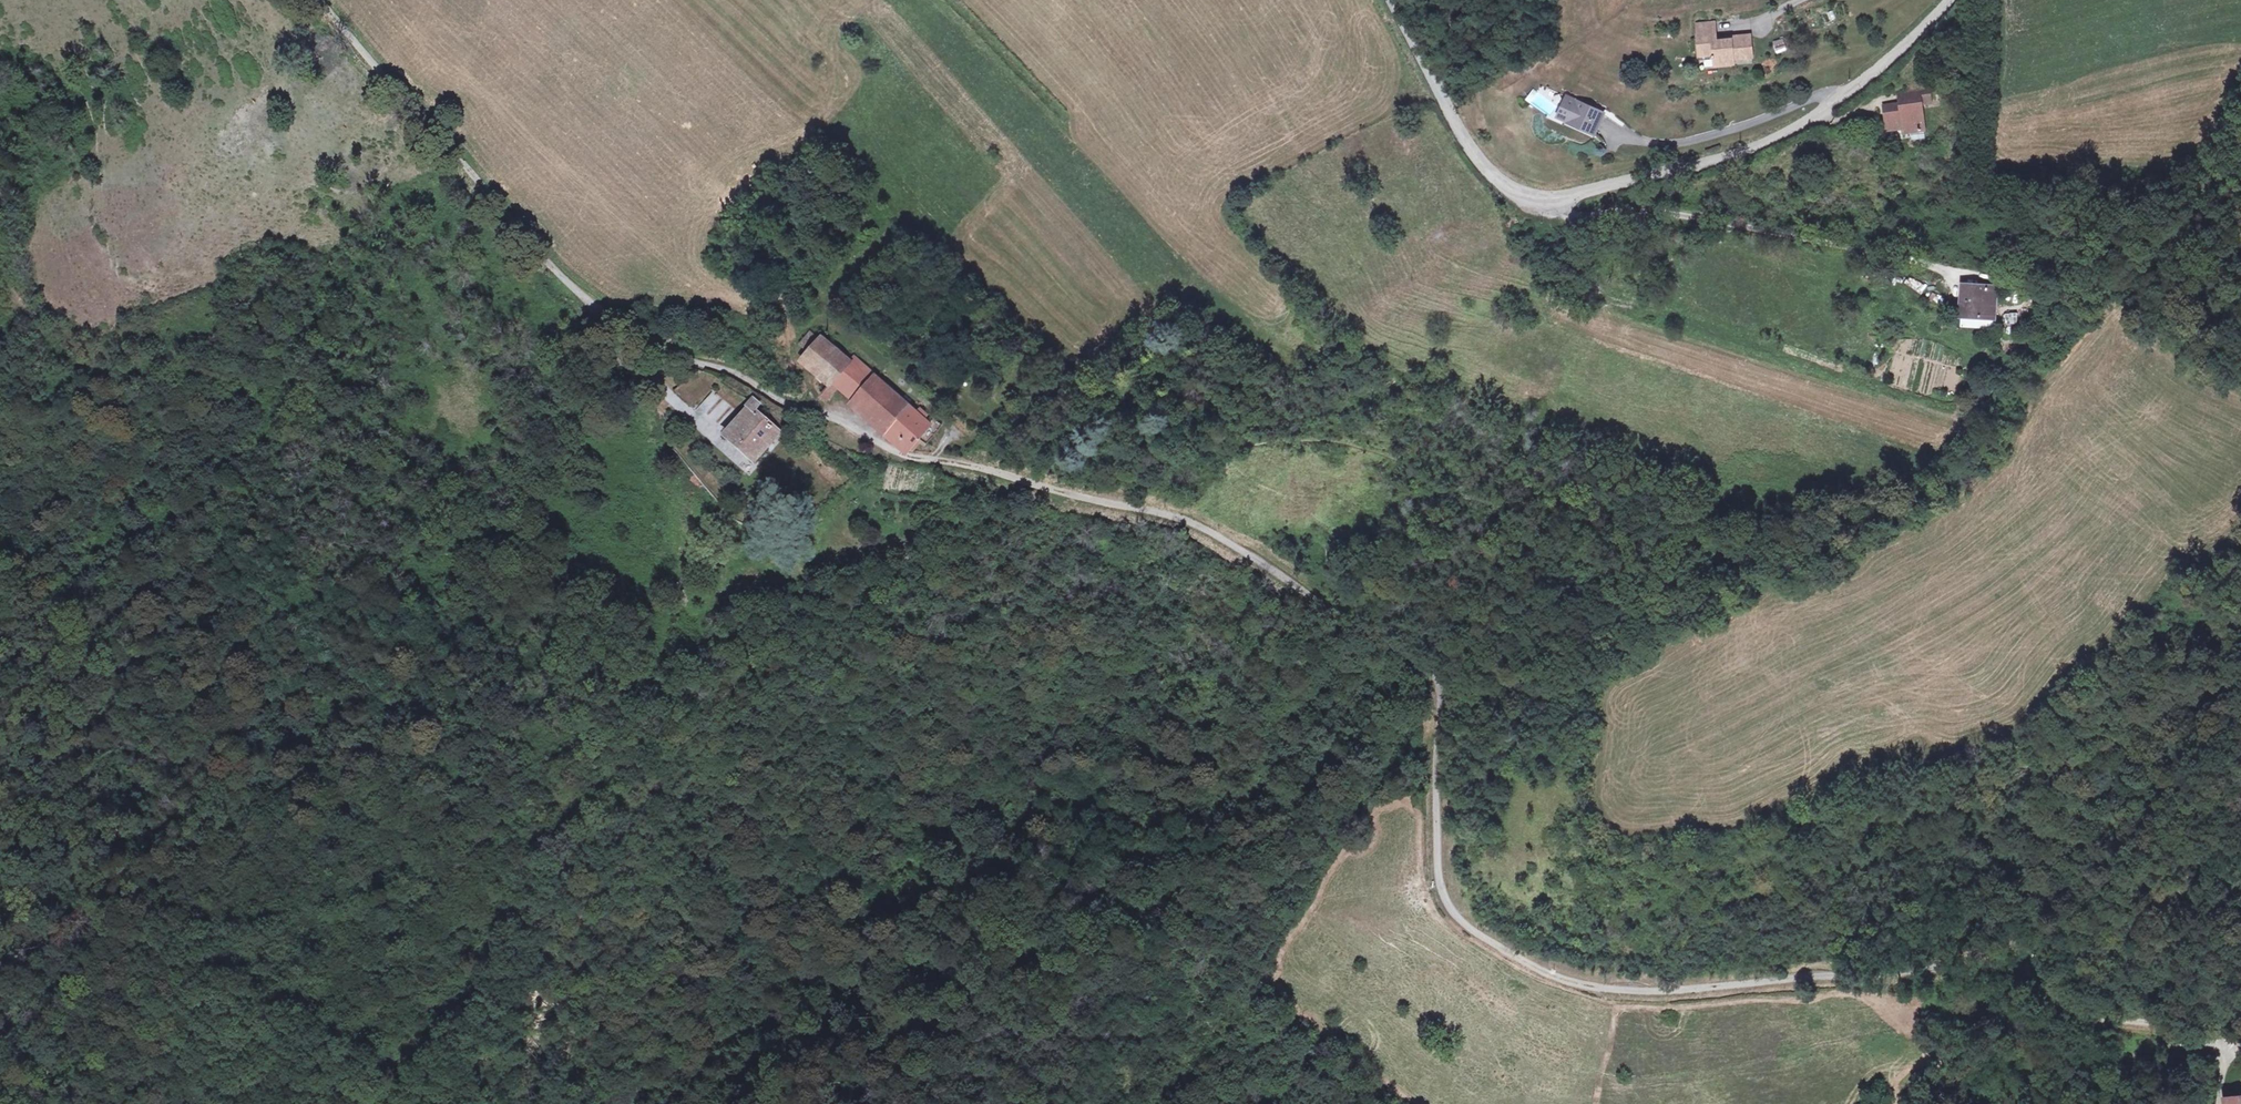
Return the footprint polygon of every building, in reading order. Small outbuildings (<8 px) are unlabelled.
[(1698,27),(1700,39),(1718,36),(1717,25),(1698,27)] [(1719,44),(1718,36),(1700,39),(1702,53),(1717,52),(1718,60),(1719,69),(1737,65),(1736,61),(1755,58),(1753,36),(1732,39),(1732,42),(1719,44)] [(1782,39),(1771,43),(1776,55),(1786,50),(1782,39)] [(1703,62),(1718,60),(1717,52),(1702,53),(1703,62)] [(1908,126),(1910,132),(1925,130),(1921,103),(1929,101),(1927,92),(1908,95),(1909,104),(1900,105),(1884,108),(1887,130),(1904,126),(1908,126)] [(1899,97),(1900,105),(1909,104),(1908,95),(1899,97)] [(1572,114),(1568,123),(1597,135),(1605,114),(1568,99),(1563,110),(1572,114)] [(1563,110),(1559,119),(1568,123),(1572,114),(1563,110)] [(1960,286),(1957,311),(1977,313),(1977,319),(1991,321),(1994,290),(1960,286)] [(2005,326),(2017,325),(2016,313),(2004,314),(2005,326)] [(817,344),(808,336),(799,346),(808,354),(817,344)] [(860,405),(881,380),(856,359),(848,367),(819,341),(817,344),(808,354),(804,359),(836,386),(826,398),(832,403),(842,391),(860,405)] [(1915,387),(1922,360),(1911,357),(1904,384),(1915,387)] [(881,380),(860,405),(915,450),(923,441),(930,446),(937,438),(930,432),(936,426),(926,417),(928,415),(924,411),(921,414),(881,380)] [(708,415),(719,397),(711,392),(701,410),(708,415)] [(708,416),(715,422),(729,407),(722,401),(708,416)] [(753,463),(786,427),(772,414),(764,422),(757,415),(759,406),(754,401),(748,404),(745,410),(722,435),(753,463)]
